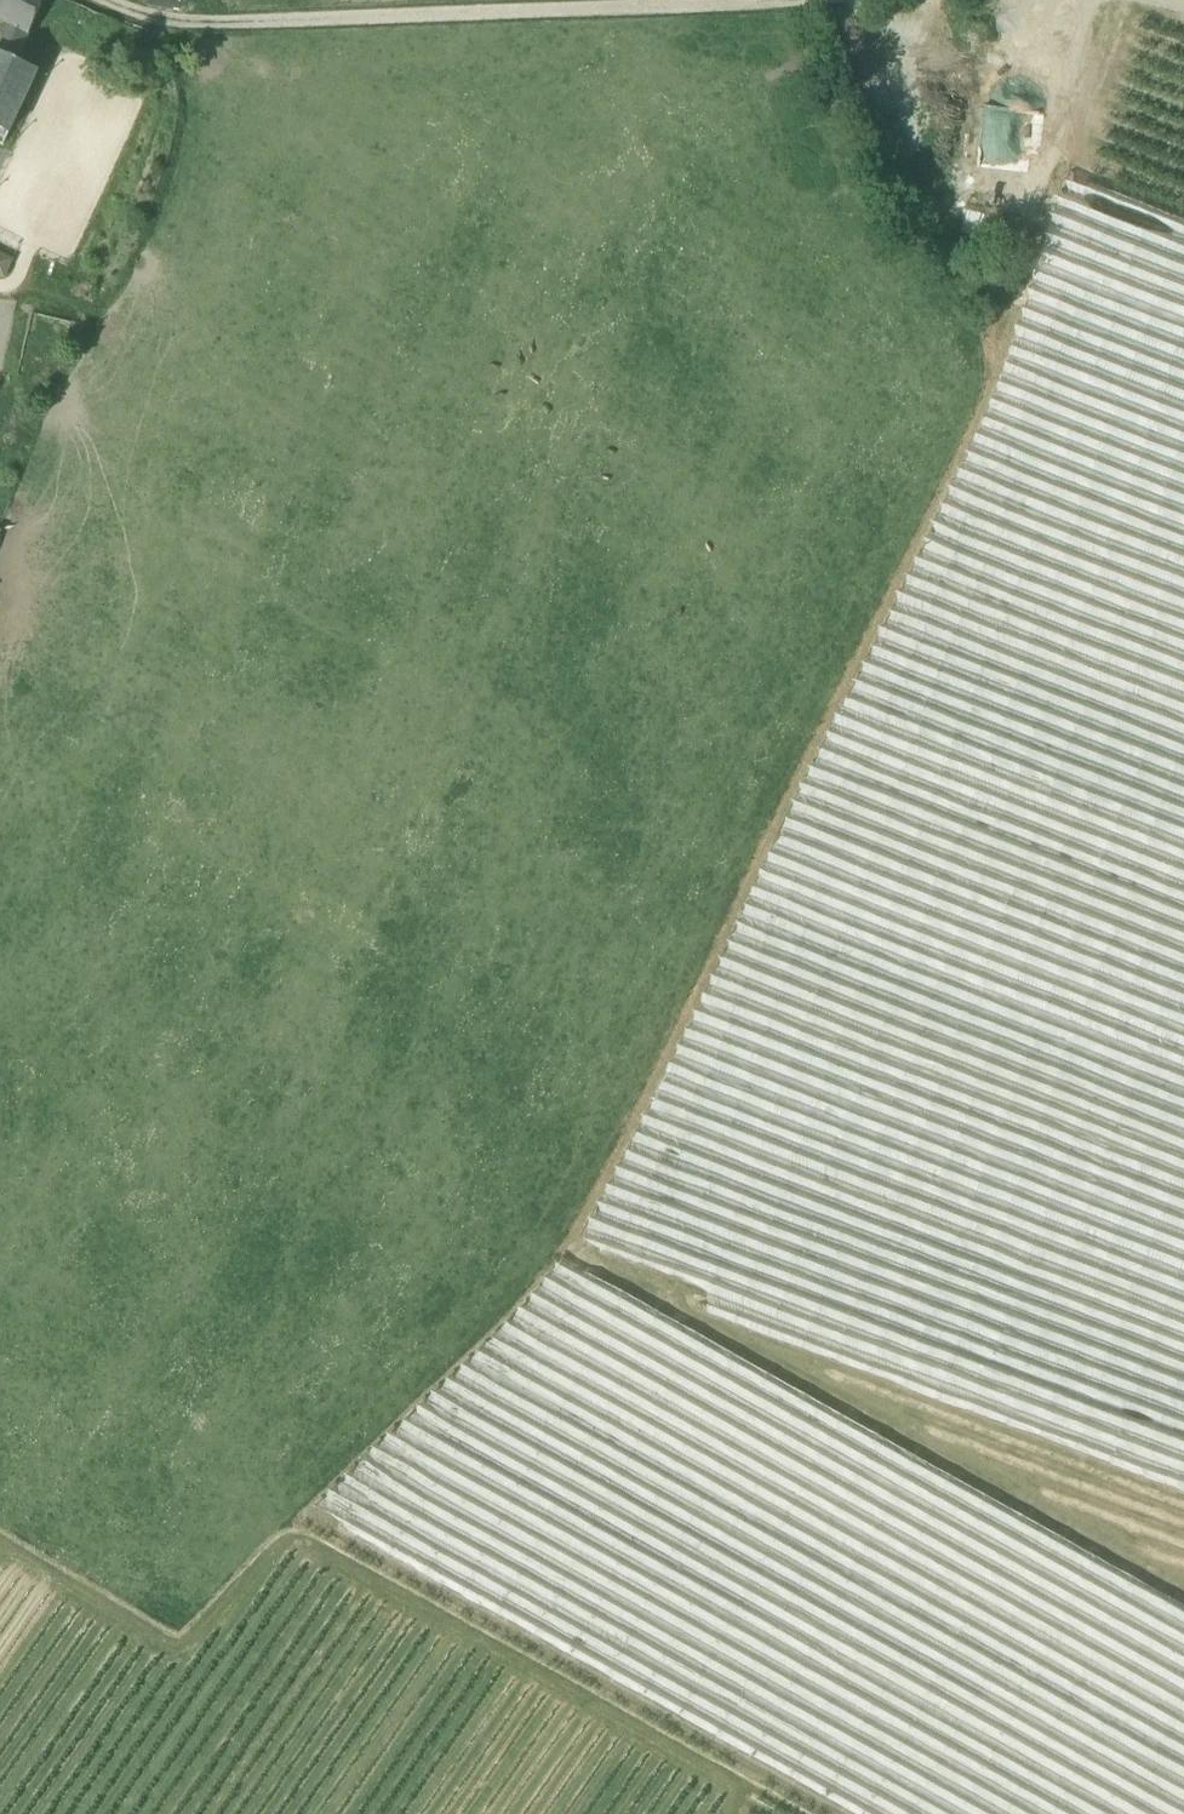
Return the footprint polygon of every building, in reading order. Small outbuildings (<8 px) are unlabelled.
[(8,25),(29,35),(46,0),(0,0),(0,21),(8,25)] [(29,35),(8,25),(0,43),(0,54),(17,62),(29,35)] [(9,135),(39,72),(17,62),(0,54),(0,130),(9,135)] [(985,108),(983,164),(1026,166),(1026,153),(1042,154),(1044,111),(985,108)] [(0,130),(0,145),(4,147),(9,135),(0,130)] [(4,279),(13,261),(0,255),(0,276),(4,279)]
